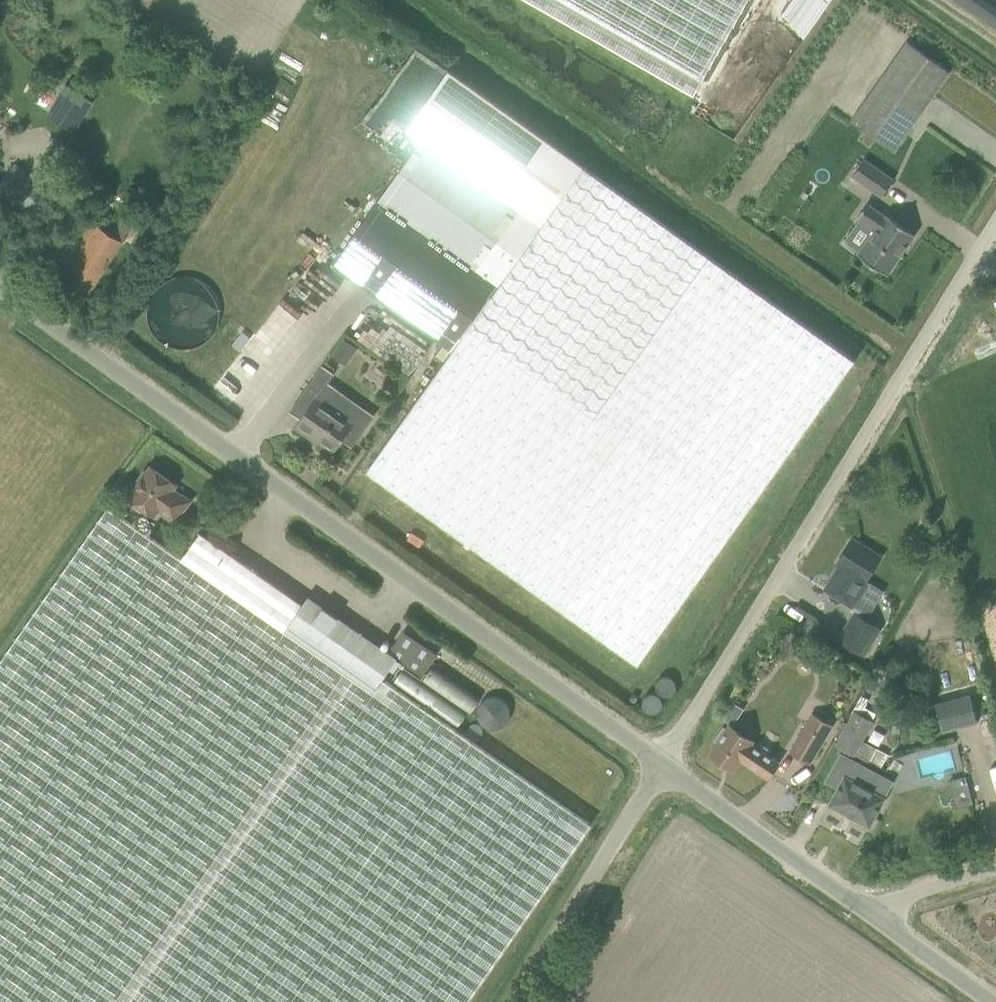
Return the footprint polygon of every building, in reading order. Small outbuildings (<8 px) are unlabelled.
[(694,94),(748,0),(530,0),(694,94)] [(908,41),(852,121),(895,151),(951,71),(925,53),(908,41)] [(452,348),(581,163),(449,68),(408,127),(423,138),(379,199),(333,263),(452,348)] [(67,83),(57,99),(84,116),(94,100),(67,83)] [(853,175),(882,196),(894,179),(864,159),(853,175)] [(13,163),(0,181),(0,195),(39,224),(59,198),(13,163)] [(584,165),(581,163),(452,348),(378,451),(368,466),(473,541),(640,661),(852,364),(856,359),(584,165)] [(879,268),(887,274),(915,234),(887,214),(886,215),(868,203),(858,216),(876,229),(859,254),(867,259),(865,263),(877,271),(879,268)] [(72,264),(59,285),(84,302),(95,285),(123,240),(111,233),(86,217),(72,240),(61,256),(72,264)] [(354,346),(344,338),(332,355),(342,363),(354,346)] [(351,399),(342,412),(329,403),(338,390),(328,383),(335,374),(322,365),(306,387),(319,396),(294,431),(307,440),(308,439),(330,454),(339,441),(350,448),(373,415),(351,399)] [(176,484),(151,466),(129,497),(154,515),(158,509),(175,521),(184,507),(186,508),(192,500),(183,494),(182,495),(173,489),(176,484)] [(0,661),(0,1001),(467,1001),(591,824),(383,678),(397,659),(308,597),(303,603),(200,531),(182,557),(108,506),(0,661)] [(186,519),(179,529),(185,533),(192,524),(186,519)] [(879,555),(870,549),(853,538),(842,555),(845,557),(825,588),(853,606),(864,589),(859,586),(879,555)] [(865,656),(883,628),(856,611),(838,639),(865,656)] [(812,633),(818,623),(809,617),(803,626),(812,633)] [(404,630),(388,653),(397,659),(391,667),(395,670),(400,662),(421,677),(435,657),(437,654),(404,630)] [(944,730),(978,721),(971,694),(937,703),(944,730)] [(506,701),(503,699),(498,696),(494,697),(487,697),(483,699),(480,702),(477,706),(476,712),(477,717),(479,722),(482,726),(486,728),(493,729),(498,728),(503,726),(507,723),(510,717),(510,711),(509,706),(507,702),(506,701)] [(710,753),(733,769),(742,756),(771,775),(779,763),(780,761),(768,753),(771,749),(760,742),(757,746),(751,742),(755,737),(734,723),(744,709),(734,702),(722,718),(729,723),(710,753)] [(790,751),(812,764),(834,725),(812,713),(790,751)] [(857,754),(881,767),(888,754),(863,741),(872,723),(853,713),(834,748),(841,752),(826,779),(839,786),(830,802),(870,824),(893,782),(854,759),(857,754)] [(957,806),(972,802),(965,775),(950,778),(957,806)] [(978,906),(985,933),(995,930),(995,901),(978,906)]
